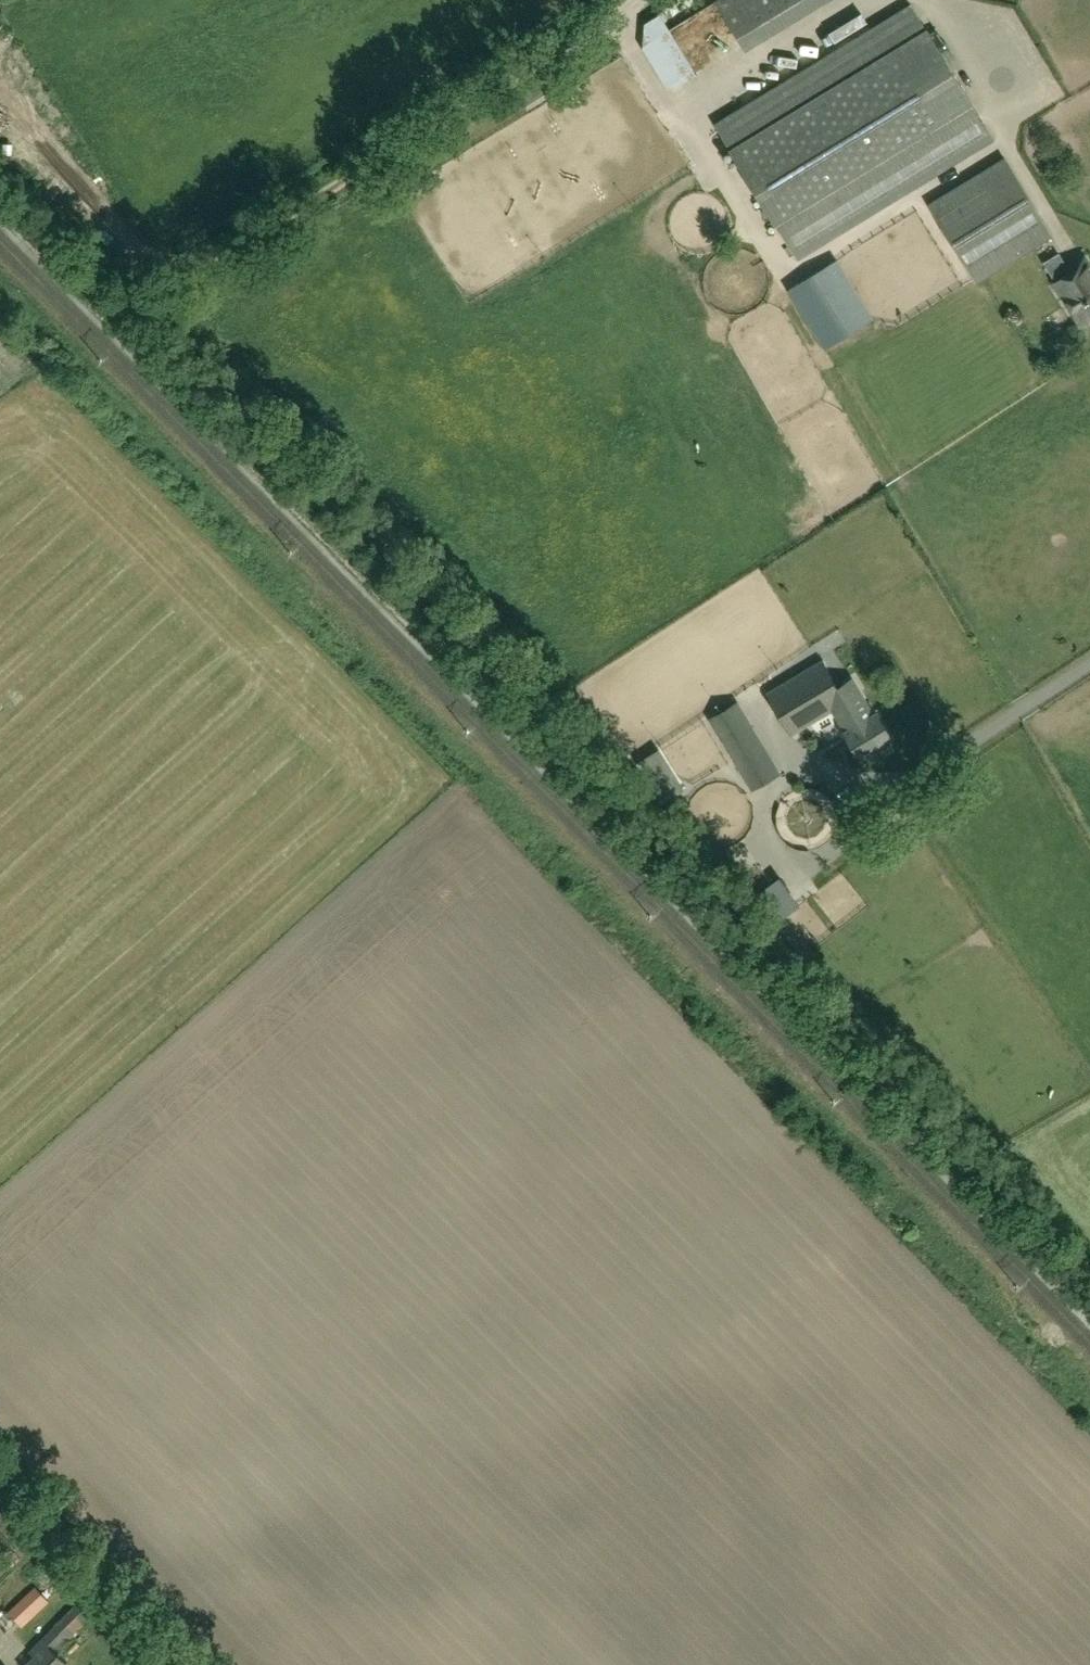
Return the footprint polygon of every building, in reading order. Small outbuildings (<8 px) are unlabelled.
[(716,1),(743,45),(817,0),(717,0),(716,1)] [(716,123),(798,258),(994,138),(911,3),(716,123)] [(672,83),(688,75),(666,30),(650,37),(672,83)] [(929,203),(977,281),(1052,235),(1005,157),(929,203)] [(843,256),(791,287),(822,339),(874,308),(843,256)] [(1068,266),(1071,272),(1056,281),(1082,323),(1089,318),(1089,267),(1084,257),(1068,266)] [(860,691),(847,699),(823,659),(766,692),(791,733),(833,709),(861,756),(892,738),(877,713),(874,715),(860,691)] [(715,717),(755,785),(776,772),(736,704),(715,717)] [(9,1610),(22,1624),(47,1600),(34,1586),(9,1610)] [(68,1662),(57,1651),(91,1617),(76,1603),(29,1651),(35,1657),(27,1664),(65,1664),(68,1662)]
